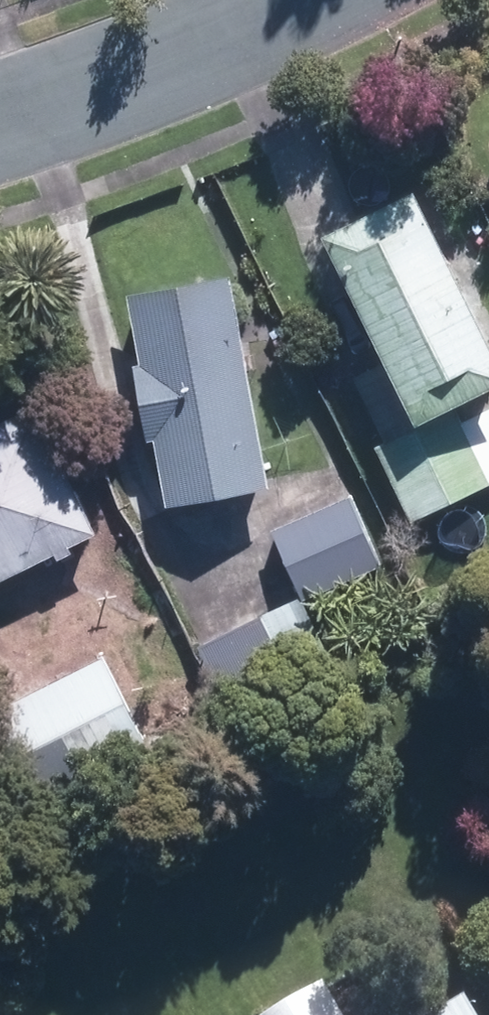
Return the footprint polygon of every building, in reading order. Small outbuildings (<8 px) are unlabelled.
[(488,371),(488,333),(412,177),(320,223),(412,410),(488,371)] [(263,484),(224,270),(119,289),(158,504),(263,484)] [(90,531),(28,403),(0,416),(0,575),(90,531)] [(423,532),(486,504),(478,486),(488,482),(452,405),(371,442),(406,519),(415,515),(423,532)] [(268,525),(300,597),(379,561),(347,490),(268,525)] [(0,703),(0,739),(32,802),(144,745),(97,653),(0,703)] [(468,995),(434,1014),(479,1014),(468,995)]
